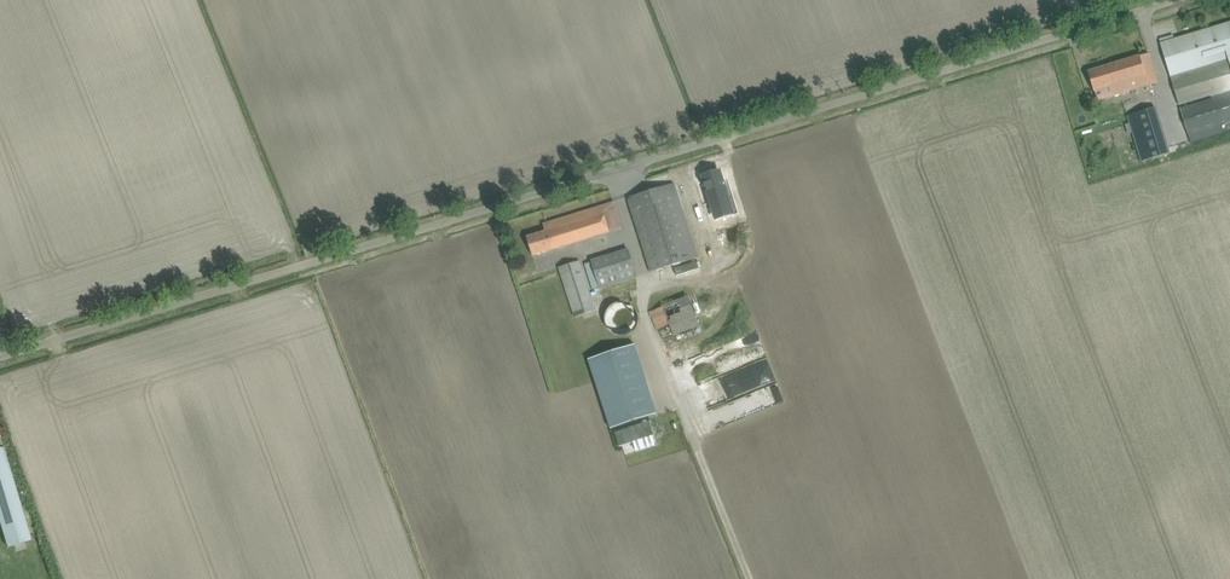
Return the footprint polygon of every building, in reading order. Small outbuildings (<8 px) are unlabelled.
[(1212,99),(1180,109),(1187,133),(1188,133),(1191,141),(1223,132),(1221,123),(1229,120),(1229,22),(1160,43),(1164,54),(1167,64),(1178,103),(1186,101),(1185,97),(1200,92),(1202,98),(1208,96),(1207,91),(1209,90),(1212,99)] [(1088,71),(1092,83),(1094,91),(1111,86),(1114,96),(1158,82),(1149,53),(1088,71)] [(1132,132),(1141,162),(1169,153),(1155,107),(1127,115),(1129,123),(1132,132)] [(719,169),(701,175),(712,209),(729,204),(719,169)] [(628,198),(631,209),(651,272),(697,257),(674,183),(628,198)] [(527,237),(531,248),(533,255),(622,228),(618,213),(614,202),(543,224),(546,231),(527,237)] [(629,250),(592,261),(585,263),(593,290),(637,276),(629,250)] [(595,309),(579,260),(559,267),(575,316),(595,309)] [(699,325),(688,296),(662,306),(663,307),(650,312),(656,329),(669,324),(673,335),(699,325)] [(606,317),(606,319),(606,320),(606,322),(606,323),(607,324),(607,326),(608,327),(609,328),(609,329),(610,330),(611,331),(613,332),(614,333),(615,334),(616,334),(618,335),(619,335),(620,335),(622,335),(623,335),(625,335),(626,335),(627,334),(629,334),(630,333),(631,332),(632,332),(633,331),(634,330),(635,329),(636,327),(637,326),(637,325),(638,324),(638,322),(638,321),(638,319),(638,318),(638,317),(638,315),(638,314),(637,312),(637,311),(636,310),(635,309),(634,308),(633,307),(632,306),(631,305),(629,304),(628,304),(627,303),(625,303),(624,303),(622,302),(621,303),(620,303),(618,303),(617,303),(615,304),(614,305),(613,305),(612,306),(611,307),(610,308),(609,309),(608,311),(607,312),(607,313),(606,315),(606,316),(606,317)] [(635,344),(589,359),(611,428),(657,413),(635,344)] [(616,431),(624,455),(658,445),(650,420),(616,431)] [(7,547),(32,539),(4,447),(0,448),(0,522),(7,547)]
